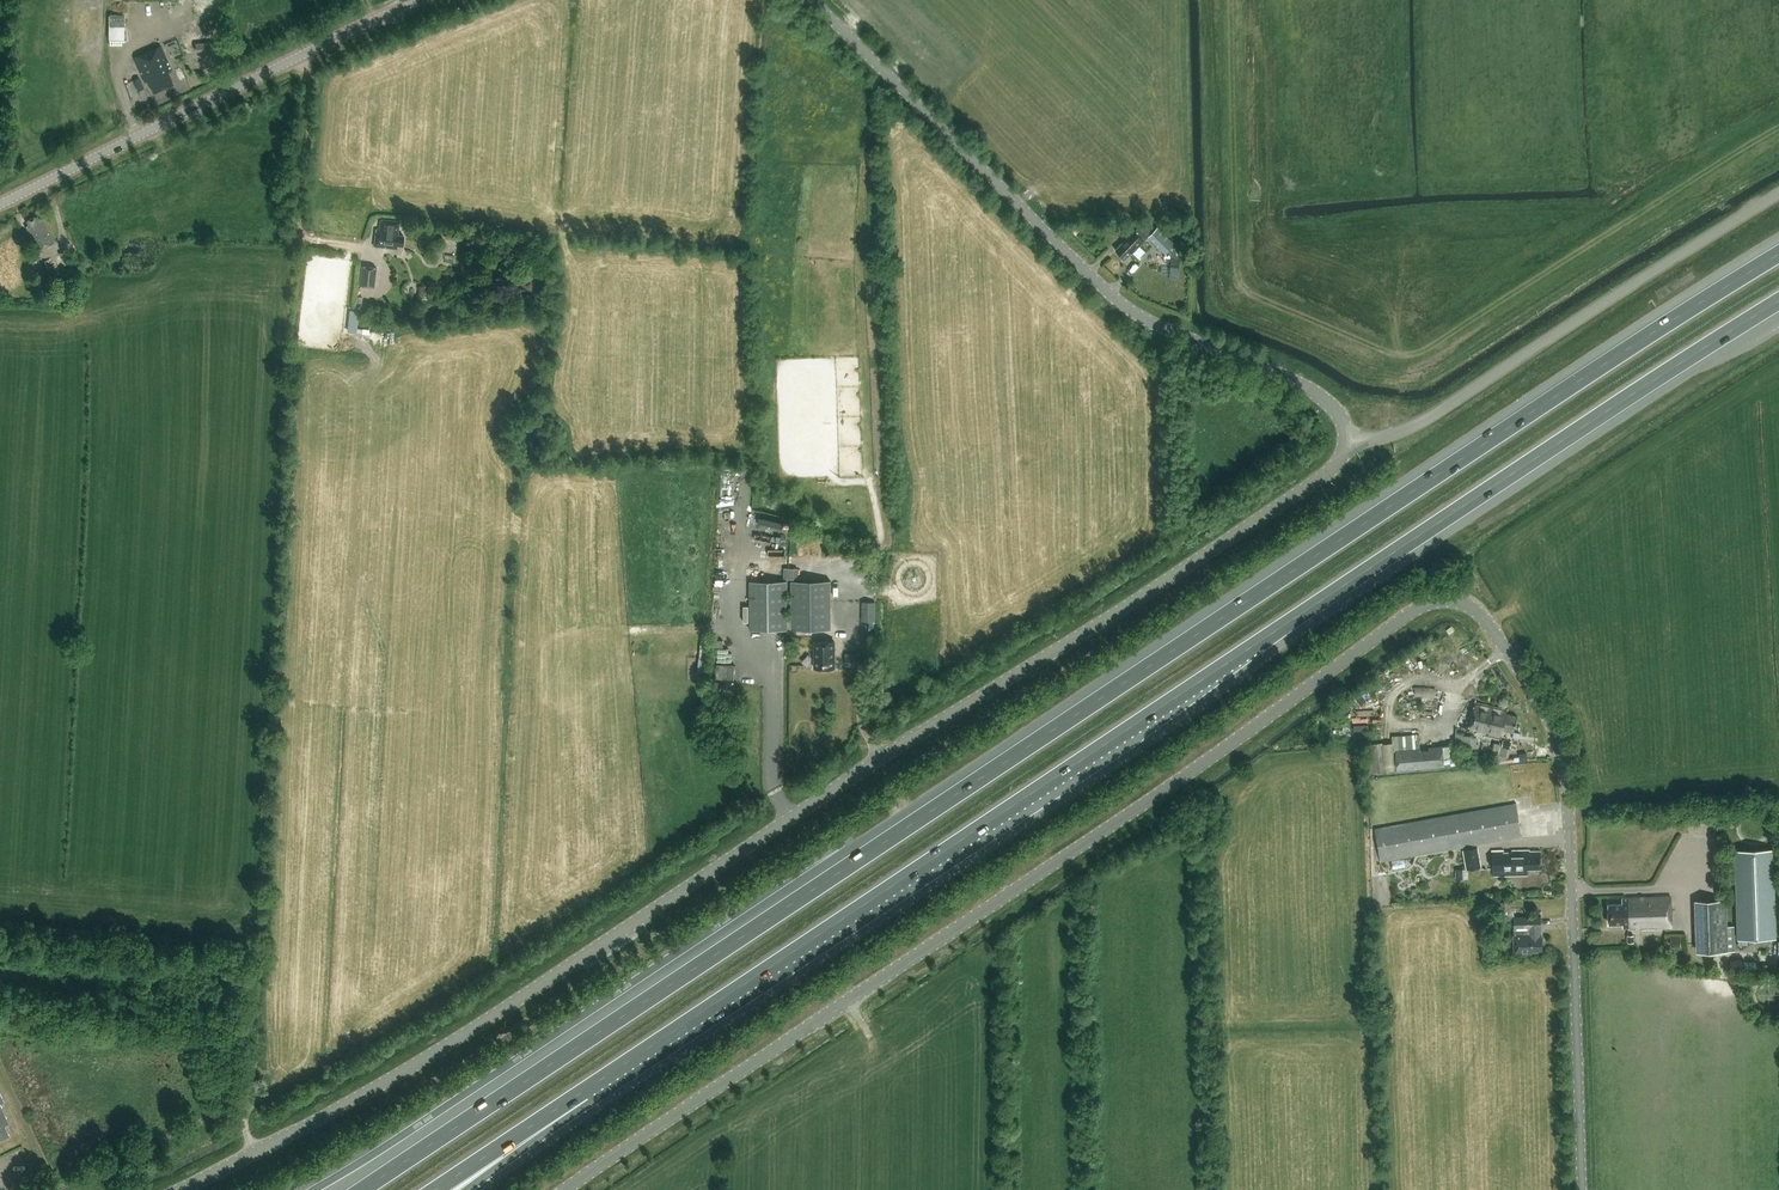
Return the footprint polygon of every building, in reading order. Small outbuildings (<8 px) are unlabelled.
[(112,13),(112,38),(128,38),(128,13),(112,13)] [(906,25),(895,35),(905,46),(916,36),(906,25)] [(195,43),(195,51),(213,49),(212,41),(195,43)] [(154,92),(173,83),(168,71),(171,70),(161,46),(134,57),(145,81),(147,80),(149,85),(151,84),(154,92)] [(138,91),(144,88),(139,77),(133,80),(138,91)] [(38,251),(54,243),(42,218),(39,219),(38,215),(26,221),(28,224),(25,225),(38,251)] [(403,235),(399,234),(399,231),(398,231),(399,220),(381,218),(380,229),(376,228),(374,246),(397,248),(398,245),(402,246),(403,235)] [(1135,230),(1134,229),(1123,240),(1124,241),(1115,250),(1125,258),(1131,252),(1133,254),(1148,236),(1167,252),(1176,242),(1157,226),(1152,231),(1145,225),(1141,229),(1138,226),(1135,230)] [(455,231),(447,230),(445,239),(454,240),(455,231)] [(65,266),(59,253),(44,261),(51,273),(65,266)] [(1169,278),(1178,279),(1180,257),(1171,256),(1169,278)] [(359,286),(374,287),(376,267),(361,265),(359,286)] [(831,580),(791,581),(792,630),(831,629),(831,580)] [(788,630),(787,581),(750,581),(750,630),(788,630)] [(875,602),(862,602),(861,621),(875,621),(875,602)] [(814,668),(834,668),(835,641),(815,641),(814,668)] [(849,652),(850,665),(865,664),(864,652),(849,652)] [(1439,686),(1414,685),(1414,695),(1439,695),(1439,686)] [(1501,738),(1504,729),(1513,731),(1517,716),(1506,713),(1506,712),(1498,710),(1498,708),(1474,703),(1468,731),(1474,733),(1475,730),(1486,732),(1486,735),(1501,738)] [(1456,747),(1473,748),(1474,735),(1464,734),(1464,733),(1456,733),(1456,741),(1456,747)] [(1512,742),(1503,740),(1501,746),(1510,748),(1512,742)] [(1419,750),(1419,748),(1395,750),(1397,770),(1456,765),(1455,756),(1454,756),(1453,745),(1429,747),(1429,749),(1419,750)] [(1522,837),(1516,803),(1374,828),(1380,862),(1522,837)] [(1481,866),(1478,847),(1463,850),(1466,869),(1481,866)] [(1735,849),(1738,938),(1776,937),(1773,848),(1735,849)] [(1527,869),(1541,868),(1540,851),(1529,851),(1529,850),(1512,850),(1512,853),(1503,853),(1503,850),(1492,850),(1492,875),(1527,874),(1527,869)] [(1629,928),(1671,927),(1670,896),(1622,898),(1623,903),(1609,903),(1610,923),(1623,923),(1623,925),(1629,925),(1629,928)] [(1694,900),(1696,952),(1728,951),(1735,950),(1734,926),(1727,926),(1727,899),(1694,900)] [(1531,950),(1542,949),(1541,916),(1514,916),(1514,953),(1531,952),(1531,950)] [(1669,944),(1684,944),(1685,932),(1669,932),(1669,944)] [(9,1136),(5,1125),(8,1124),(0,1105),(0,1140),(9,1136)]
